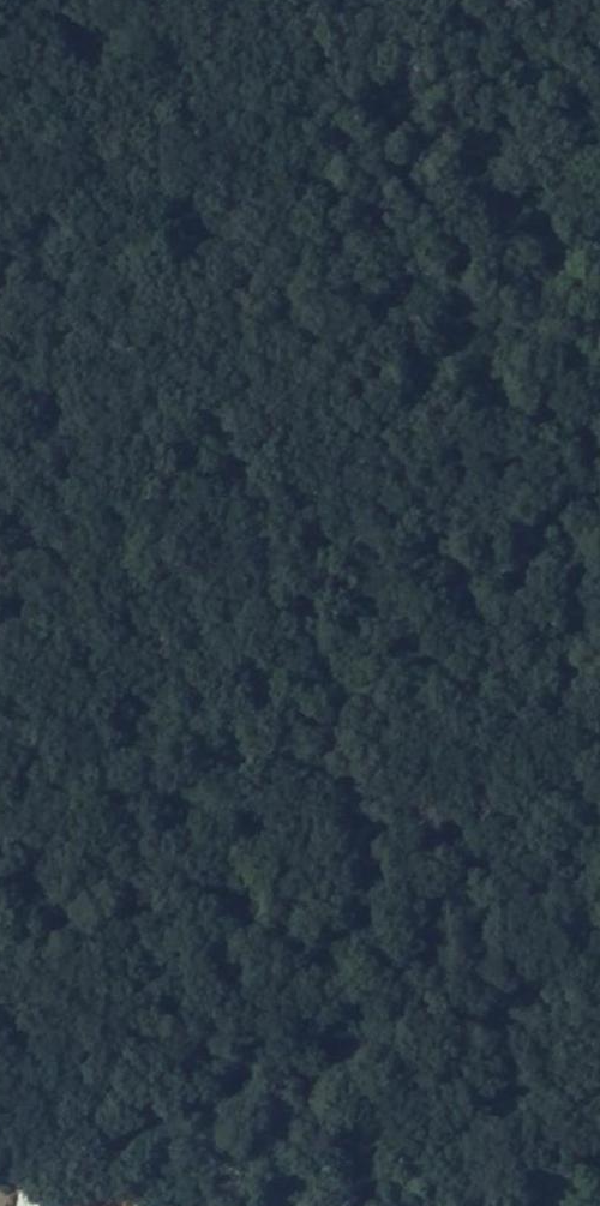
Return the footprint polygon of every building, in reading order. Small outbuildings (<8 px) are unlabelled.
[(42,1197),(22,1195),(20,1205),(41,1205),(42,1197)]
